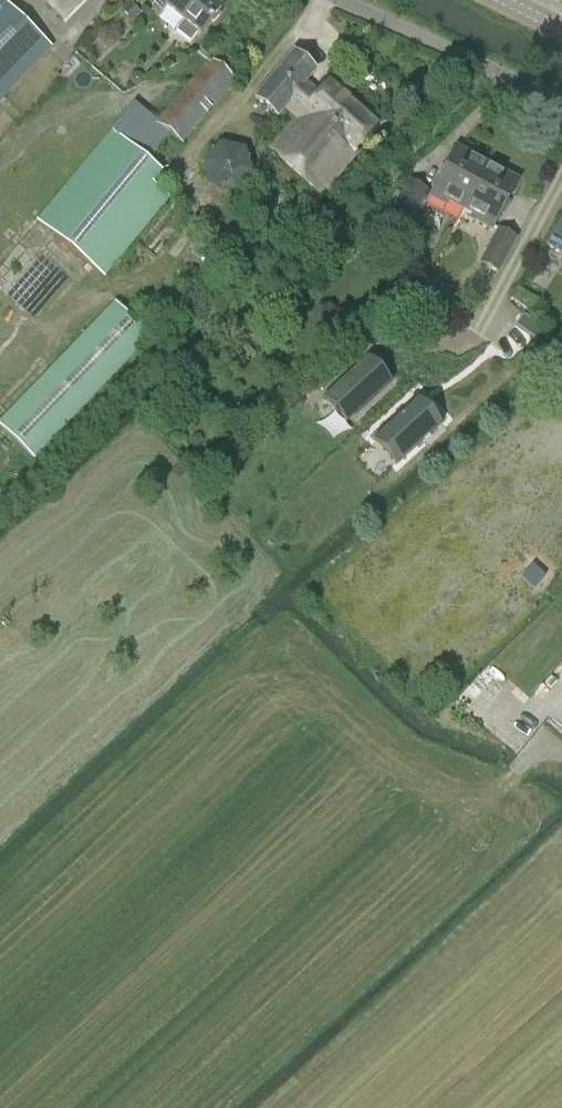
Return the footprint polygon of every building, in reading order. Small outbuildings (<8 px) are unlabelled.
[(50,47),(1,0),(0,0),(0,100),(50,47)] [(63,22),(84,0),(41,0),(63,22)] [(198,33),(200,34),(220,9),(210,0),(152,0),(163,11),(166,8),(184,22),(176,33),(190,44),(198,33)] [(141,14),(128,1),(119,10),(132,23),(141,14)] [(318,92),(306,81),(315,71),(293,53),(255,98),(276,116),(284,108),(294,116),(267,148),(318,192),(323,186),(319,183),(340,159),(343,162),(375,125),(327,81),(318,92)] [(157,122),(156,123),(180,144),(232,81),(208,61),(157,122)] [(134,103),(111,131),(148,162),(170,135),(156,123),(157,122),(134,103)] [(111,131),(36,220),(103,276),(168,197),(150,182),(159,171),(111,131)] [(234,192),(258,161),(224,135),(200,166),(234,192)] [(463,207),(485,164),(483,163),(484,161),(470,153),(468,155),(454,148),(429,194),(446,204),(449,200),(463,207)] [(485,164),(463,207),(477,214),(474,219),(492,228),(516,181),(501,173),(503,171),(488,163),(487,165),(485,164)] [(414,214),(427,188),(409,179),(396,204),(414,214)] [(561,219),(546,245),(561,255),(561,217),(561,219)] [(497,271),(516,236),(498,227),(480,262),(497,271)] [(149,336),(114,303),(0,422),(0,427),(33,458),(149,336)] [(523,316),(518,325),(537,334),(541,325),(523,316)] [(368,357),(322,399),(334,412),(343,403),(355,416),(391,383),(368,357)] [(418,399),(372,441),(396,466),(441,425),(418,399)]
